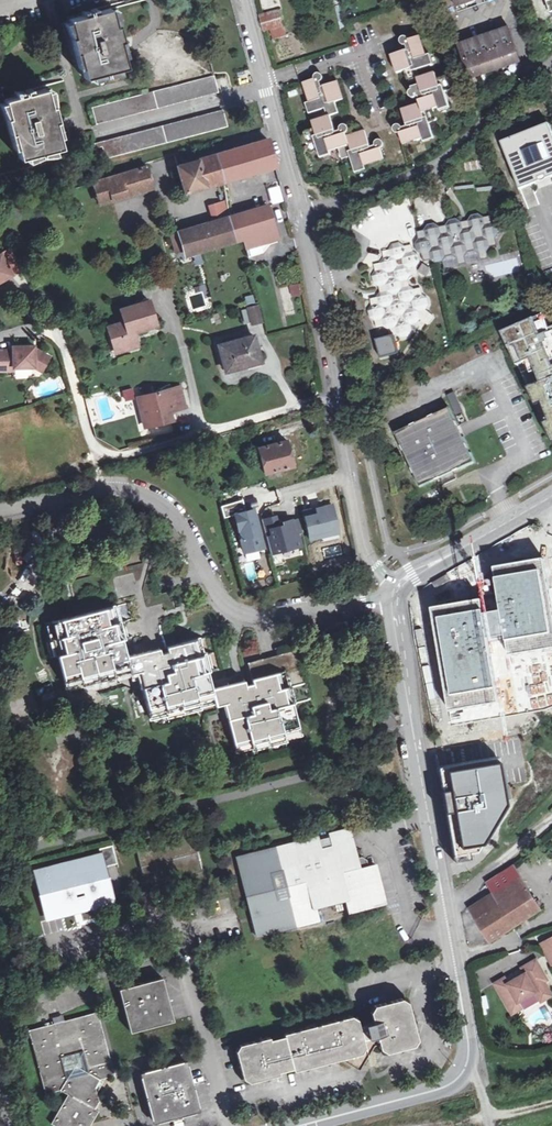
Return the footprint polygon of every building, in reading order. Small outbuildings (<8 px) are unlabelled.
[(493,0),(453,0),(458,12),(493,0)] [(118,26),(115,27),(110,9),(69,20),(74,38),(70,38),(74,54),(78,53),(84,79),(125,68),(119,43),(122,42),(118,26)] [(283,26),(280,11),(259,16),(264,31),(283,26)] [(468,78),(520,60),(509,28),(458,46),(468,78)] [(411,49),(407,50),(390,56),(396,73),(404,71),(408,82),(417,79),(420,86),(412,88),(413,91),(411,92),(410,94),(410,96),(411,98),(413,98),(415,98),(419,97),(422,96),(423,100),(420,101),(418,101),(419,104),(401,110),(407,127),(408,130),(404,132),(402,128),(400,126),(398,126),(396,127),(395,130),(396,133),(399,133),(403,145),(423,139),(433,135),(429,123),(437,120),(434,109),(439,108),(449,104),(445,92),(454,89),(450,78),(438,81),(435,73),(420,78),(417,71),(430,67),(426,55),(420,37),(408,40),(406,38),(403,38),(401,40),(401,43),(403,45),(405,46),(410,44),(411,49)] [(303,84),(309,103),(312,113),(325,109),(328,117),(312,122),(314,131),(305,135),(308,145),(316,143),(319,155),(329,151),(338,149),(342,159),(350,157),(354,169),(364,166),(383,160),(380,148),(382,146),(382,143),(380,141),(377,141),(374,143),(375,146),(375,150),(371,151),(370,148),(365,131),(347,136),(346,134),(348,131),(348,129),(346,127),(343,126),(340,128),(340,131),(341,135),(337,137),(335,133),(330,116),(338,114),(335,102),(344,99),(338,81),(321,87),(318,88),(316,82),(318,82),(320,82),(321,80),(321,78),(320,76),(317,75),(314,77),(314,80),(303,84)] [(96,124),(217,92),(213,77),(91,109),(96,124)] [(53,106),(50,107),(45,89),(4,100),(8,118),(6,119),(10,135),(12,134),(19,159),(60,148),(54,123),(57,123),(53,106)] [(105,159),(227,127),(222,111),(94,144),(95,149),(102,147),(105,159)] [(520,191),(536,185),(538,180),(546,177),(550,179),(551,178),(551,139),(547,126),(501,145),(520,191)] [(217,155),(223,182),(275,168),(268,141),(217,155)] [(223,182),(217,155),(177,167),(184,193),(223,182)] [(146,167),(106,179),(112,200),(152,188),(146,167)] [(112,200),(106,179),(93,183),(99,204),(112,200)] [(528,208),(538,206),(534,188),(523,191),(528,208)] [(242,239),(245,248),(259,244),(277,239),(267,206),(229,218),(236,241),(242,239)] [(430,262),(435,265),(436,265),(442,264),(445,258),(452,257),(457,260),(459,266),(466,265),(465,258),(467,254),(474,252),(479,255),(480,262),(488,260),(486,253),(490,248),(497,247),(495,241),(499,235),(505,234),(503,226),(496,227),(492,225),(490,218),(483,219),(478,215),(470,217),(468,223),(461,224),(455,220),(448,222),(445,227),(439,229),(434,225),(426,226),(423,232),(417,233),(418,241),(415,246),(416,253),(421,255),(423,263),(430,262)] [(203,226),(210,249),(236,241),(229,218),(203,226)] [(194,253),(210,249),(203,226),(170,236),(177,259),(194,253)] [(259,244),(245,248),(248,257),(262,253),(259,244)] [(403,248),(399,244),(392,245),(387,253),(382,254),(383,259),(379,265),(377,266),(373,267),(375,273),(371,278),(373,284),(378,287),(379,294),(376,299),(369,301),(371,307),(367,313),(369,319),(374,322),(375,329),(383,328),(388,331),(389,338),(395,336),(401,340),(407,338),(412,332),(410,326),(417,325),(420,320),(426,319),(425,312),(429,307),(427,300),(422,296),(420,290),(413,291),(408,288),(407,282),(411,276),(417,275),(416,270),(419,264),(418,257),(412,253),(410,247),(403,248)] [(1,255),(0,255),(0,282),(12,276),(1,255)] [(301,284),(291,285),(292,296),(302,295),(301,284)] [(149,301),(121,310),(124,323),(108,328),(115,351),(137,343),(134,332),(157,325),(149,301)] [(251,324),(262,322),(257,306),(247,308),(251,324)] [(504,333),(518,365),(531,359),(540,382),(529,388),(551,439),(551,333),(544,316),(504,333)] [(226,371),(245,366),(244,363),(259,359),(253,336),(219,345),(226,371)] [(49,357),(43,354),(33,354),(33,347),(12,347),(12,351),(0,351),(0,371),(13,371),(13,368),(33,368),(41,372),(49,357)] [(139,400),(142,411),(149,409),(154,428),(174,422),(171,413),(185,409),(179,388),(139,400)] [(149,409),(142,411),(147,430),(154,428),(149,409)] [(418,488),(441,478),(452,473),(473,463),(449,409),(394,434),(418,488)] [(475,449),(481,447),(475,433),(470,435),(475,449)] [(293,450),(289,450),(287,441),(250,450),(254,467),(262,465),(264,473),(293,466),(291,456),(294,455),(293,450)] [(66,471),(78,468),(77,461),(64,464),(66,471)] [(452,473),(441,478),(443,482),(453,477),(452,473)] [(243,500),(222,506),(224,517),(234,514),(244,553),(263,548),(258,527),(254,528),(253,522),(256,521),(253,509),(246,511),(243,500)] [(341,534),(333,503),(315,508),(317,513),(304,516),(310,541),(341,534)] [(275,517),(262,520),(271,554),(300,546),(297,535),(295,535),(291,520),(282,523),(283,526),(278,527),(275,517)] [(215,701),(212,689),(209,677),(207,671),(206,671),(202,655),(200,655),(196,640),(175,645),(168,617),(166,611),(175,609),(170,592),(162,594),(157,577),(164,575),(160,559),(66,583),(74,617),(53,622),(57,638),(55,638),(59,655),(58,655),(65,684),(80,680),(81,682),(130,669),(129,667),(145,664),(146,669),(178,661),(182,678),(159,683),(166,712),(182,709),(215,701)] [(463,637),(464,643),(496,636),(493,624),(482,616),(446,624),(448,632),(454,631),(456,638),(463,637)] [(507,737),(524,734),(517,698),(504,640),(487,643),(487,646),(484,646),(483,644),(465,648),(485,742),(503,738),(502,735),(506,735),(507,737)] [(212,689),(215,701),(216,706),(232,702),(236,718),(229,720),(236,749),(252,745),(251,743),(283,735),(284,737),(300,733),(293,704),(308,700),(296,651),(269,658),(248,663),(255,690),(247,692),(244,681),(212,689)] [(504,764),(453,771),(465,848),(491,842),(512,803),(504,764)] [(376,864),(368,866),(359,868),(357,858),(349,830),(331,834),(332,836),(318,840),(317,837),(239,858),(258,935),(318,920),(315,909),(348,901),(351,911),(384,902),(376,864)] [(187,891),(207,886),(193,834),(136,848),(146,886),(183,876),(187,891)] [(73,908),(80,907),(112,899),(103,864),(116,861),(112,846),(99,849),(101,857),(37,874),(47,915),(73,908)] [(359,868),(368,866),(367,860),(362,857),(357,858),(359,868)] [(541,869),(551,880),(551,858),(541,869)] [(500,905),(527,889),(520,878),(513,866),(486,883),(494,895),(500,905)] [(500,905),(514,926),(540,911),(527,889),(500,905)] [(500,905),(494,895),(470,910),(476,920),(500,905)] [(514,926),(500,905),(476,920),(489,942),(514,926)] [(43,932),(98,924),(96,912),(42,920),(43,932)] [(543,945),(551,963),(551,940),(543,945)] [(540,1000),(551,994),(545,984),(548,982),(537,962),(523,969),(527,976),(509,985),(506,979),(496,984),(511,1011),(520,1007),(519,1004),(537,994),(540,1000)] [(130,1033),(173,1021),(162,979),(119,989),(130,1033)] [(551,994),(540,1000),(542,1004),(551,998),(551,996),(551,994)] [(35,1008),(31,997),(25,999),(29,1009),(29,1010),(35,1008)] [(331,1061),(341,1059),(369,1052),(366,1042),(378,1038),(380,1043),(382,1054),(397,1050),(401,1052),(403,1049),(418,1045),(413,1024),(415,1022),(412,1020),(407,998),(391,1002),(387,1000),(385,1003),(371,1008),(375,1022),(360,1026),(357,1016),(284,1035),(284,1038),(271,1041),(270,1038),(235,1047),(239,1063),(237,1067),(241,1069),(245,1084),(262,1079),(267,1081),(269,1077),(280,1075),(280,1072),(294,1069),(294,1071),(304,1069),(308,1070),(310,1067),(325,1063),(329,1065),(331,1061)] [(522,1010),(520,1007),(511,1011),(513,1015),(522,1010)] [(97,1086),(99,1082),(100,1080),(115,1076),(98,1013),(29,1031),(46,1094),(61,1090),(68,1095),(52,1124),(56,1125),(90,1125),(91,1125),(99,1111),(95,1109),(99,1101),(96,1087),(97,1086)] [(369,1052),(341,1059),(359,1069),(374,1045),(380,1043),(378,1038),(366,1042),(369,1052)] [(152,1124),(199,1111),(186,1060),(139,1073),(152,1124)]
